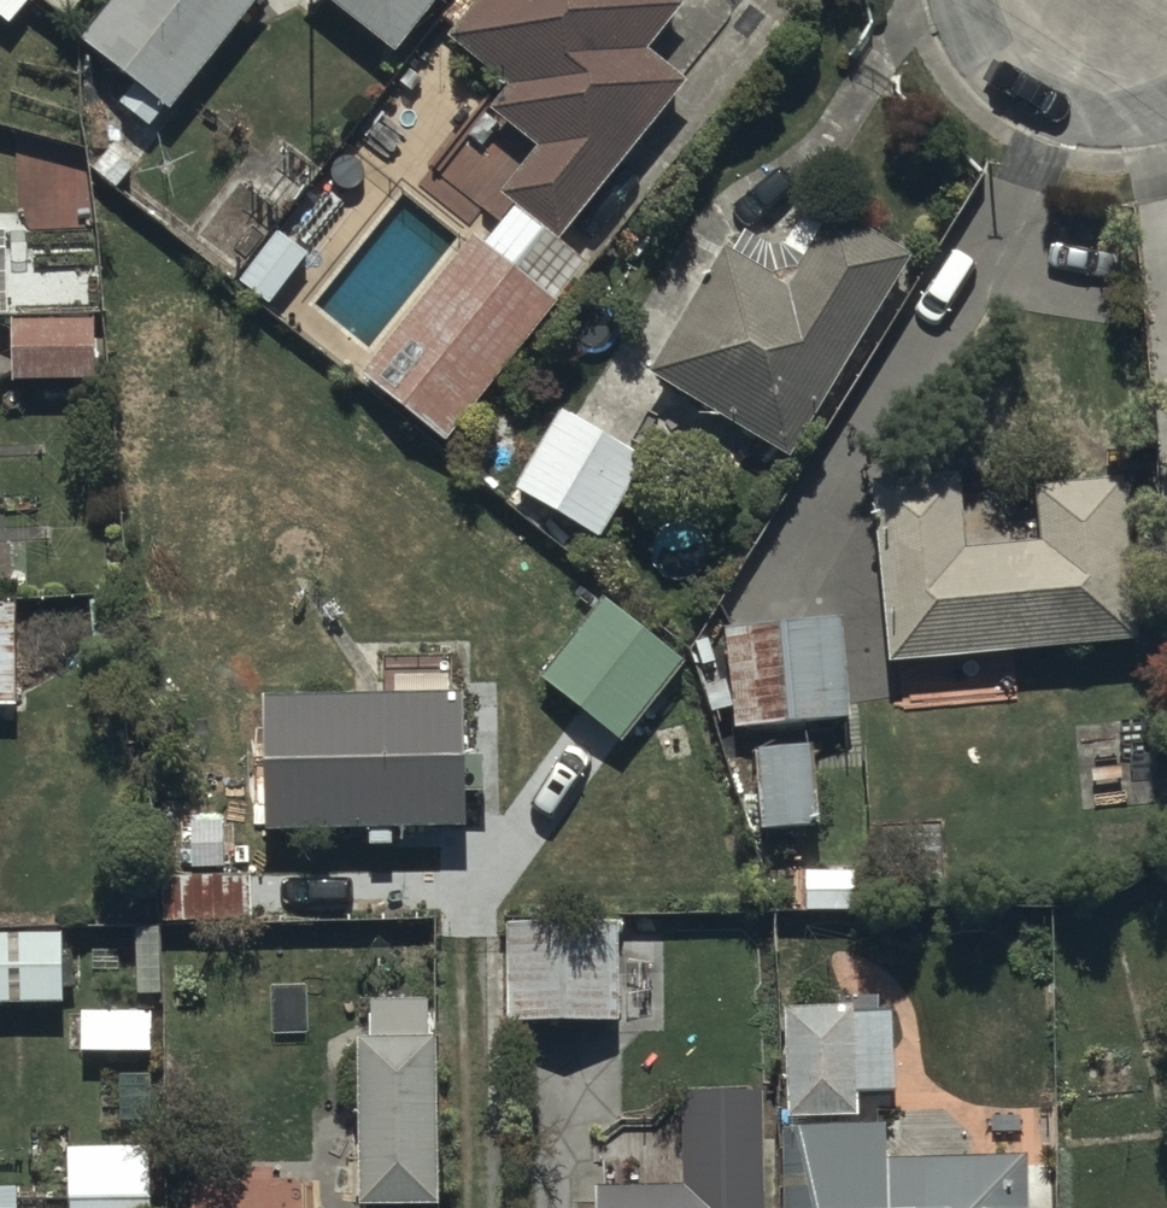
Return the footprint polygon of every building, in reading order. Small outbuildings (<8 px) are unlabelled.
[(167,105),(257,0),(110,0),(77,39),(132,86),(118,102),(144,125),(164,102),(167,105)] [(400,52),(441,0),(333,0),(400,52)] [(559,239),(687,76),(647,47),(682,0),(482,0),(449,44),(505,86),(490,107),(537,142),(501,191),(513,201),(481,242),(472,235),(362,377),(444,441),(585,260),(559,239)] [(718,247),(645,368),(790,455),(911,253),(835,208),(787,288),(718,247)] [(96,316),(10,315),(9,379),(95,380),(96,316)] [(646,457),(557,405),(512,485),(600,535),(646,457)] [(963,469),(872,475),(886,662),(1141,643),(1129,474),(983,484),(987,541),(969,542),(963,469)] [(687,661),(601,596),(540,675),(626,741),(687,661)] [(15,702),(15,601),(0,601),(0,701),(15,702)] [(845,615),(725,623),(731,724),(851,717),(845,615)] [(466,705),(270,708),(272,841),(468,838),(466,705)] [(824,744),(756,742),(754,825),(816,826),(817,771),(823,771),(824,744)] [(251,872),(224,872),(223,822),(182,822),(182,873),(161,873),(161,917),(251,916),(251,872)] [(622,917),(505,916),(504,1019),(621,1020),(622,917)] [(0,933),(0,1002),(62,1002),(62,933),(0,933)] [(896,1001),(785,1002),(786,1117),(859,1117),(859,1091),(897,1091),(896,1001)] [(370,1006),(370,1048),(360,1049),(362,1207),(443,1207),(440,1045),(429,1045),(429,1005),(370,1006)] [(149,1007),(80,1009),(81,1052),(151,1050),(149,1007)] [(764,1086),(680,1088),(682,1181),(595,1183),(595,1207),(767,1207),(764,1086)] [(778,1121),(779,1207),(1030,1207),(1029,1153),(887,1155),(886,1119),(778,1121)] [(67,1145),(66,1207),(149,1207),(150,1146),(67,1145)] [(0,1183),(0,1207),(16,1207),(16,1183),(0,1183)]
